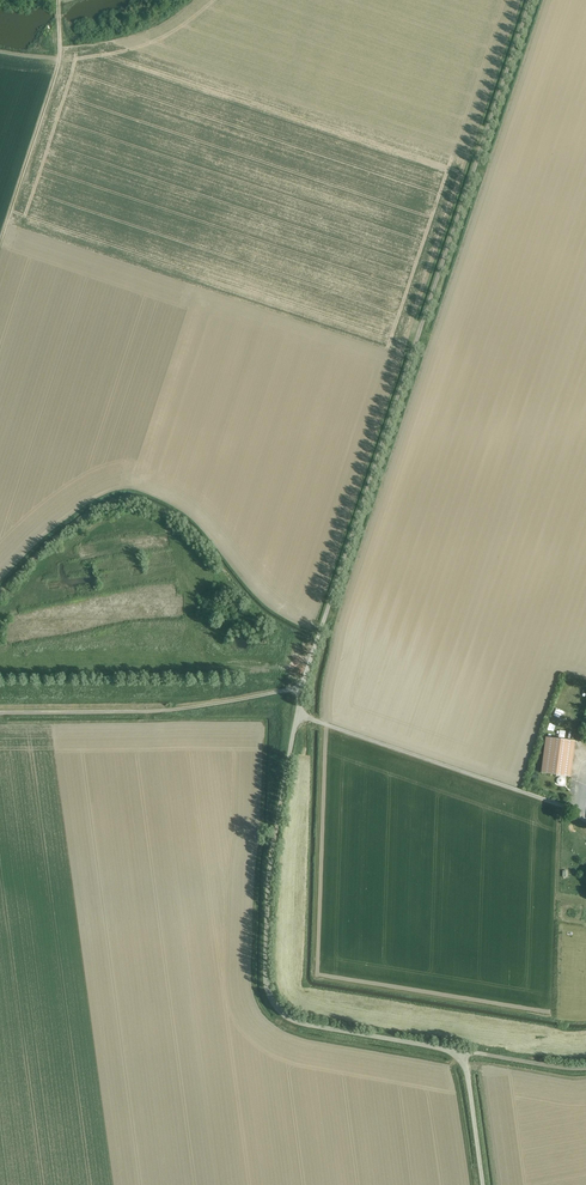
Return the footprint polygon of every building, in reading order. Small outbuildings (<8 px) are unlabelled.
[(570,776),(575,741),(546,737),(541,772),(570,776)]
